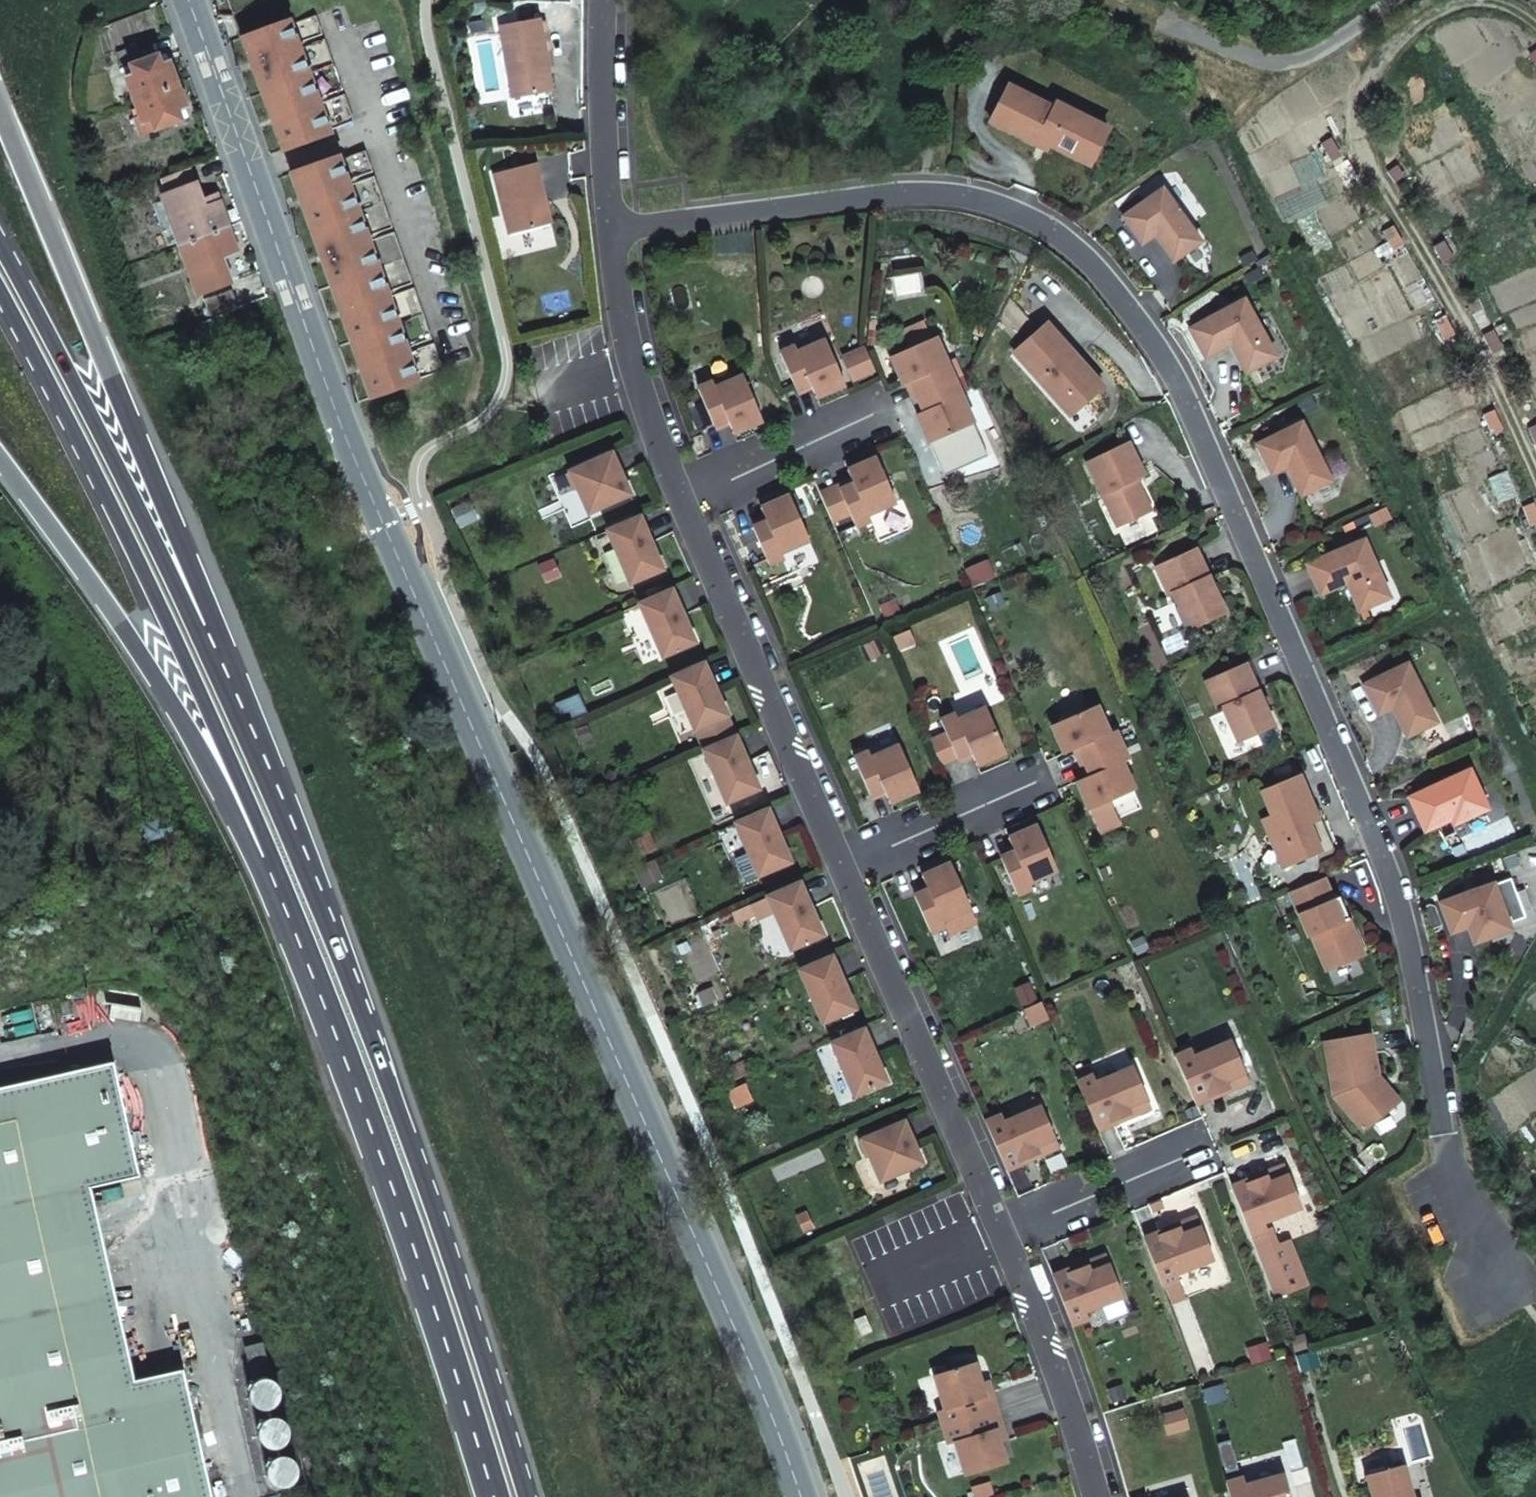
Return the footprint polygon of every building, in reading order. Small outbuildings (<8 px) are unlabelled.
[(289,19),(241,36),(283,150),(330,132),(329,130),(353,121),(344,94),(319,103),(318,98),(342,89),(324,39),(299,47),(298,43),(322,34),(315,15),(291,24),(289,19)] [(539,19),(500,27),(513,98),(552,91),(539,19)] [(117,51),(121,62),(142,54),(138,43),(117,51)] [(170,62),(166,51),(159,53),(163,64),(170,62)] [(178,84),(170,62),(163,64),(159,53),(131,63),(135,75),(128,77),(136,100),(178,84)] [(183,119),(179,108),(186,106),(178,84),(136,100),(141,114),(137,116),(143,134),(183,119)] [(1008,85),(990,121),(1036,145),(1039,140),(1049,145),(1063,151),(1076,158),(1089,164),(1108,129),(1056,102),(1053,108),(1008,85)] [(183,119),(190,117),(186,106),(179,108),(183,119)] [(1039,140),(1036,145),(1046,150),(1049,145),(1039,140)] [(339,156),(291,172),(370,398),(418,381),(417,379),(442,370),(433,343),(408,352),(406,347),(431,338),(415,292),(390,301),(388,296),(413,288),(393,232),(368,240),(367,236),(392,227),(374,176),(349,185),(347,181),(372,172),(364,150),(340,159),(339,156)] [(535,163),(493,174),(509,234),(550,223),(535,163)] [(180,242),(181,245),(229,227),(218,194),(201,199),(190,170),(165,179),(170,193),(163,196),(165,201),(180,242)] [(1132,230),(1142,244),(1155,235),(1174,261),(1192,249),(1179,231),(1188,224),(1163,189),(1123,217),(1132,230)] [(169,246),(180,242),(165,201),(153,205),(169,246)] [(1201,243),(1188,224),(1179,231),(1192,249),(1201,243)] [(229,227),(181,245),(198,293),(231,280),(222,255),(237,249),(229,227)] [(1198,343),(1206,358),(1231,345),(1246,373),(1275,357),(1244,299),(1190,329),(1198,343)] [(1047,324),(1014,352),(1060,404),(1072,394),(1083,405),(1103,387),(1075,355),(1047,324)] [(934,337),(890,356),(903,385),(910,382),(917,397),(953,380),(934,337)] [(796,390),(809,384),(815,398),(844,385),(826,340),(797,353),(794,347),(779,353),(796,390)] [(844,358),(853,378),(871,370),(863,350),(844,358)] [(733,433),(761,421),(743,376),(715,388),(712,382),(697,388),(713,426),(727,420),(733,433)] [(972,423),(953,380),(917,397),(923,411),(916,414),(929,443),(972,423)] [(1072,394),(1060,404),(1070,416),(1083,405),(1072,394)] [(1257,444),(1271,474),(1279,470),(1286,467),(1301,495),(1330,481),(1301,422),(1257,444)] [(1128,443),(1085,463),(1117,527),(1151,510),(1136,479),(1144,475),(1136,459),(1128,443)] [(611,453),(568,472),(575,489),(578,488),(589,512),(630,494),(611,453)] [(853,483),(840,490),(850,514),(855,527),(870,520),(867,514),(895,502),(876,458),(847,470),(853,483)] [(840,490),(822,498),(833,522),(850,514),(840,490)] [(767,522),(753,528),(769,565),(784,558),(781,553),(809,540),(789,496),(761,508),(767,522)] [(640,517),(609,530),(631,583),(662,569),(640,517)] [(1363,539),(1307,564),(1313,579),(1320,595),(1346,583),(1359,610),(1381,600),(1373,582),(1380,579),(1363,539)] [(1195,549),(1156,567),(1169,595),(1173,593),(1190,629),(1207,621),(1224,613),(1195,549)] [(561,576),(554,559),(540,565),(547,582),(561,576)] [(1373,582),(1381,600),(1389,597),(1380,579),(1373,582)] [(695,642),(672,590),(640,604),(663,656),(695,642)] [(1395,706),(1410,735),(1439,722),(1428,703),(1438,698),(1416,659),(1359,686),(1376,715),(1385,711),(1395,706)] [(726,716),(704,663),(672,677),(695,729),(726,716)] [(1245,663),(1205,680),(1233,744),(1273,727),(1259,695),(1245,663)] [(1428,703),(1439,722),(1449,717),(1438,698),(1428,703)] [(1078,747),(1083,761),(1121,745),(1114,731),(1108,733),(1096,705),(1051,725),(1064,754),(1078,747)] [(940,720),(956,757),(970,751),(976,765),(1005,753),(985,707),(957,720),(955,714),(940,720)] [(736,737),(704,750),(727,802),(758,788),(736,737)] [(1127,760),(1121,745),(1083,761),(1090,775),(1076,781),(1089,810),(1133,790),(1121,763),(1127,760)] [(854,758),(869,795),(883,789),(889,803),(918,790),(899,746),(871,758),(869,751),(854,758)] [(1469,769),(1409,797),(1417,814),(1425,831),(1451,819),(1453,825),(1487,809),(1469,769)] [(1283,866),(1319,851),(1308,823),(1317,819),(1308,798),(1299,776),(1261,791),(1272,817),(1262,820),(1283,866)] [(768,810),(736,823),(759,876),(791,862),(768,810)] [(1329,847),(1317,819),(1308,823),(1319,851),(1329,847)] [(1014,852),(1000,858),(1016,895),(1031,888),(1028,882),(1056,870),(1037,825),(1008,838),(1014,852)] [(928,890),(914,896),(930,932),(945,926),(942,920),(970,908),(950,863),(922,876),(928,890)] [(1327,970),(1364,954),(1359,943),(1354,931),(1345,928),(1343,922),(1333,900),(1323,877),(1289,892),(1308,935),(1312,934),(1327,970)] [(791,948),(822,935),(799,883),(768,896),(791,948)] [(1474,943),(1510,930),(1493,883),(1476,890),(1477,892),(1468,896),(1467,893),(1441,903),(1452,933),(1460,930),(1468,927),(1474,943)] [(1339,897),(1333,900),(1343,922),(1348,919),(1339,897)] [(976,922),(970,908),(942,920),(945,926),(949,934),(976,922)] [(854,1008),(831,956),(800,970),(823,1022),(854,1008)] [(93,990),(59,997),(65,1026),(99,1019),(93,990)] [(97,1002),(113,1005),(111,1017),(140,1021),(143,997),(100,990),(97,1002)] [(855,1095),(887,1081),(864,1029),(832,1043),(855,1095)] [(1380,1085),(1378,1075),(1374,1055),(1370,1034),(1324,1042),(1334,1096),(1363,1131),(1395,1104),(1380,1085)] [(1191,1050),(1175,1057),(1196,1104),(1211,1097),(1210,1094),(1225,1089),(1226,1091),(1248,1081),(1231,1040),(1194,1056),(1191,1050)] [(189,1392),(118,1407),(102,1338),(93,1340),(84,1302),(72,1305),(47,1197),(91,1187),(140,1175),(138,1166),(126,1115),(114,1061),(0,1087),(0,1496),(213,1496),(189,1392)] [(1092,1076),(1077,1083),(1098,1130),(1114,1123),(1112,1120),(1128,1113),(1130,1116),(1150,1107),(1133,1067),(1096,1083),(1092,1076)] [(1380,1085),(1395,1104),(1399,1101),(1378,1075),(1380,1085)] [(1001,1115),(985,1122),(1006,1169),(1022,1162),(1020,1159),(1035,1152),(1037,1157),(1058,1147),(1040,1106),(1004,1122),(1001,1115)] [(154,1162),(142,1112),(126,1115),(138,1166),(154,1162)] [(904,1121),(860,1140),(867,1157),(870,1156),(881,1180),(922,1162),(904,1121)] [(1247,1180),(1231,1186),(1250,1235),(1274,1297),(1307,1284),(1289,1240),(1273,1246),(1263,1221),(1300,1206),(1284,1165),(1262,1174),(1263,1178),(1248,1184),(1247,1180)] [(183,1369),(135,1380),(91,1187),(47,1197),(72,1305),(84,1302),(93,1340),(102,1338),(118,1407),(189,1392),(183,1369)] [(1160,1232),(1144,1238),(1162,1286),(1179,1280),(1176,1273),(1213,1259),(1197,1216),(1174,1226),(1176,1230),(1162,1235),(1160,1232)] [(1069,1318),(1071,1324),(1088,1318),(1085,1311),(1122,1296),(1105,1254),(1083,1263),(1085,1267),(1070,1273),(1069,1269),(1053,1276),(1055,1282),(1060,1294),(1065,1308),(1069,1318)] [(871,1332),(864,1315),(854,1320),(860,1336),(871,1332)] [(1305,1334),(1291,1338),(1296,1352),(1309,1347),(1305,1334)] [(259,1337),(239,1342),(245,1371),(266,1366),(259,1337)] [(1315,1350),(1297,1356),(1301,1369),(1319,1364),(1315,1350)] [(944,1427),(997,1411),(991,1390),(983,1392),(980,1382),(974,1362),(934,1375),(945,1409),(939,1411),(944,1427)] [(991,1390),(987,1379),(980,1382),(983,1392),(991,1390)] [(966,1476),(1006,1463),(999,1443),(996,1433),(1003,1431),(997,1411),(944,1427),(948,1443),(955,1441),(966,1476)] [(1006,1442),(1003,1431),(996,1433),(999,1443),(1006,1442)] [(1403,1465),(1367,1475),(1373,1496),(1412,1496),(1403,1465)] [(1226,1482),(1230,1496),(1290,1496),(1284,1474),(1245,1485),(1243,1477),(1226,1482)]
